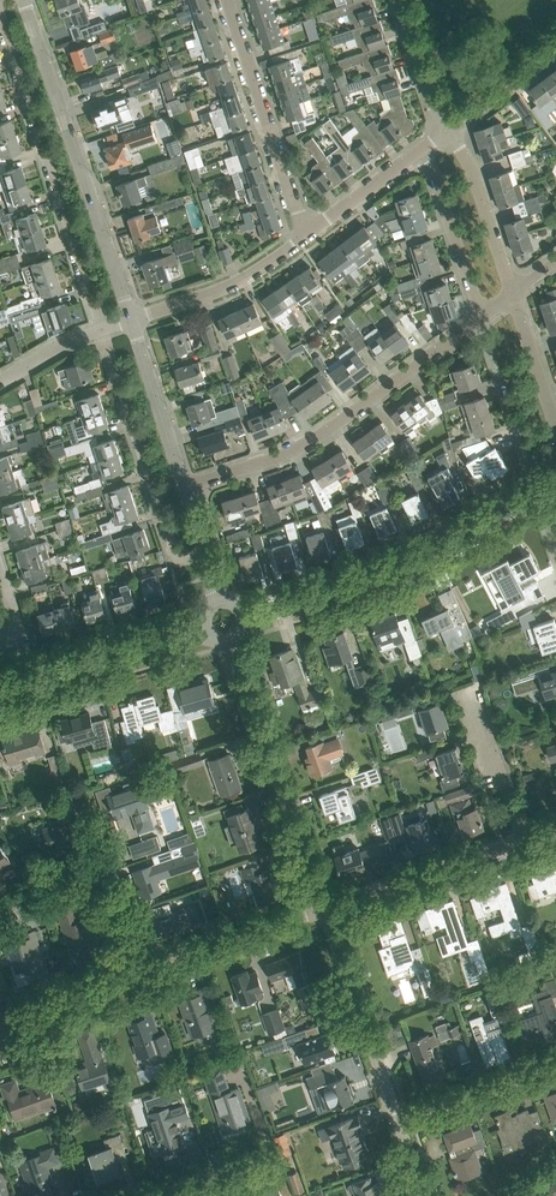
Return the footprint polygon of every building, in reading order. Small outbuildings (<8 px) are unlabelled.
[(60,3),(58,4),(62,15),(64,14),(68,26),(74,41),(107,29),(104,21),(80,29),(79,25),(90,22),(84,5),(81,6),(79,0),(59,0),(60,3)] [(141,13),(147,10),(144,0),(137,0),(141,13)] [(188,13),(192,12),(193,13),(209,7),(206,0),(184,0),(188,13)] [(322,12),(316,14),(318,21),(324,19),(325,21),(347,13),(350,20),(351,22),(352,23),(354,23),(356,27),(330,36),(380,20),(380,19),(378,20),(374,8),(376,7),(374,0),(360,0),(322,12)] [(348,4),(322,12),(360,0),(347,0),(348,4)] [(271,1),(250,8),(255,21),(275,14),(271,1)] [(209,7),(193,13),(194,18),(192,19),(195,29),(193,30),(214,23),(209,7)] [(306,19),(313,17),(310,10),(304,12),(306,19)] [(275,14),(255,21),(259,35),(280,28),(275,14)] [(188,21),(186,15),(178,17),(180,23),(188,21)] [(306,19),(303,20),(306,28),(308,28),(315,25),(313,17),(306,19)] [(380,20),(330,36),(333,45),(355,37),(358,44),(359,46),(360,46),(362,47),(364,51),(338,60),(388,44),(388,43),(386,44),(382,32),(384,31),(380,20)] [(160,34),(167,31),(164,22),(157,24),(160,34)] [(189,48),(189,49),(198,46),(209,42),(219,38),(214,23),(193,30),(196,37),(193,38),(196,46),(189,48)] [(280,28),(259,35),(264,49),(268,47),(270,54),(290,47),(288,40),(284,41),(280,28)] [(102,43),(116,38),(112,29),(99,34),(102,43)] [(198,46),(189,49),(192,57),(202,53),(205,61),(224,55),(219,38),(209,42),(198,46)] [(87,45),(83,46),(71,50),(78,69),(89,65),(93,63),(92,62),(96,61),(99,68),(115,62),(114,62),(120,59),(117,52),(112,54),(98,59),(92,44),(87,46),(87,45)] [(388,44),(338,60),(341,69),(363,61),(366,68),(367,70),(368,70),(370,71),(372,75),(346,84),(396,68),(396,67),(394,68),(390,56),(392,55),(388,44)] [(296,49),(271,57),(274,64),(269,66),(274,79),(302,70),(296,49)] [(180,58),(170,61),(173,71),(183,67),(180,58)] [(227,62),(205,69),(210,85),(232,78),(227,62)] [(321,64),(323,71),(325,78),(332,75),(327,62),(321,64)] [(99,74),(82,79),(86,92),(97,88),(102,86),(100,81),(121,74),(120,73),(125,71),(123,64),(118,66),(118,65),(109,68),(98,72),(99,74)] [(396,68),(346,84),(349,93),(371,85),(373,92),(375,93),(376,94),(378,94),(380,100),(402,92),(398,80),(400,79),(396,68)] [(173,76),(171,69),(157,74),(158,76),(159,82),(173,76)] [(302,70),(274,79),(278,93),(299,86),(307,84),(302,70)] [(142,81),(139,73),(122,79),(125,87),(142,81)] [(541,81),(555,101),(555,77),(553,73),(541,81)] [(330,91),(336,89),(332,75),(325,78),(330,91)] [(158,76),(144,81),(147,90),(161,86),(159,82),(158,76)] [(232,78),(210,85),(212,92),(221,89),(224,98),(237,93),(232,78)] [(168,99),(175,97),(169,80),(162,82),(168,99)] [(147,90),(144,81),(128,86),(131,96),(147,90)] [(536,100),(540,104),(545,111),(555,102),(555,101),(541,81),(529,90),(536,100)] [(299,86),(278,93),(283,106),(303,100),(299,86)] [(339,90),(332,92),(336,104),(343,103),(341,97),(339,90)] [(354,108),(353,108),(384,150),(384,149),(375,137),(382,132),(390,142),(401,134),(402,136),(412,129),(413,127),(414,126),(414,124),(414,122),(414,121),(413,120),(412,119),(410,118),(409,117),(408,117),(400,93),(402,93),(402,92),(380,100),(388,97),(391,108),(382,115),(381,117),(380,118),(381,120),(377,123),(374,120),(366,125),(354,108)] [(203,123),(212,120),(242,109),(237,93),(224,98),(226,105),(209,111),(200,114),(203,123)] [(97,116),(95,117),(99,129),(110,125),(110,124),(115,122),(118,132),(135,126),(129,107),(130,106),(126,97),(106,104),(107,106),(95,111),(97,116)] [(530,111),(520,97),(512,103),(523,117),(530,111)] [(180,102),(179,98),(166,102),(170,116),(181,112),(184,111),(183,110),(187,109),(184,101),(180,102)] [(185,100),(188,109),(194,107),(191,98),(185,100)] [(303,100),(283,106),(287,120),(292,119),(296,133),(307,129),(305,125),(314,122),(316,121),(314,112),(311,112),(308,113),(303,100)] [(353,108),(345,111),(355,125),(360,132),(354,136),(353,138),(352,140),(352,142),(349,144),(364,165),(364,164),(363,163),(373,155),(374,157),(384,150),(353,108)] [(242,109),(212,120),(214,127),(221,124),(224,133),(247,125),(242,109)] [(546,112),(539,117),(547,129),(554,124),(546,112)] [(330,119),(323,124),(339,146),(333,151),(326,156),(328,159),(343,179),(354,172),(364,165),(349,144),(330,119)] [(479,137),(481,145),(505,137),(506,137),(501,122),(492,125),(490,119),(484,124),(485,127),(475,130),(477,137),(479,137)] [(0,123),(0,140),(15,135),(10,120),(0,123)] [(125,141),(105,148),(112,168),(118,166),(131,161),(133,161),(129,151),(157,141),(151,124),(123,133),(125,141)] [(179,134),(182,143),(191,140),(188,131),(179,134)] [(539,131),(533,134),(537,143),(543,139),(539,131)] [(225,158),(255,148),(250,132),(228,139),(234,155),(225,158)] [(112,135),(114,143),(124,141),(123,133),(112,135)] [(286,136),(289,145),(293,143),(298,140),(296,133),(286,136)] [(0,140),(0,157),(20,150),(15,135),(0,140)] [(312,137),(305,143),(319,161),(313,166),(312,166),(312,167),(312,168),(312,169),(312,170),(312,171),(308,174),(321,193),(332,185),(334,187),(343,179),(328,159),(326,156),(312,137)] [(505,137),(481,145),(484,153),(483,154),(485,160),(502,154),(500,149),(508,146),(505,137)] [(198,147),(184,151),(190,170),(197,168),(193,156),(200,154),(198,147)] [(255,148),(225,158),(230,173),(237,171),(238,171),(260,164),(255,148)] [(522,150),(508,154),(510,161),(524,156),(522,150)] [(183,154),(166,160),(155,164),(149,166),(152,173),(185,162),(183,154)] [(531,154),(510,161),(513,168),(534,161),(531,154)] [(235,189),(265,179),(260,164),(238,171),(243,186),(235,189)] [(3,189),(6,188),(25,182),(20,167),(0,173),(0,190),(3,189)] [(197,168),(190,170),(196,186),(203,183),(197,168)] [(494,183),(497,191),(513,186),(508,171),(490,177),(492,184),(494,183)] [(136,179),(129,181),(118,185),(124,203),(142,197),(139,187),(148,184),(145,176),(136,179)] [(257,200),(271,195),(265,179),(235,189),(238,197),(245,194),(248,203),(257,200)] [(6,188),(3,189),(8,205),(30,198),(25,182),(6,188)] [(520,184),(513,186),(497,191),(499,200),(498,200),(500,207),(517,201),(517,203),(524,201),(526,207),(540,203),(540,202),(548,200),(546,193),(538,196),(525,200),(520,184)] [(206,189),(199,191),(202,201),(208,198),(206,189)] [(276,211),(271,195),(257,200),(259,208),(250,211),(250,210),(242,213),(245,221),(253,218),(262,215),(276,211)] [(375,220),(385,233),(391,228),(385,221),(397,217),(402,216),(421,209),(417,195),(397,201),(400,209),(380,216),(375,220)] [(143,213),(140,215),(128,218),(136,241),(151,236),(150,234),(160,231),(156,217),(154,212),(176,205),(184,203),(181,196),(145,207),(147,213),(144,214),(143,213)] [(208,198),(202,201),(205,211),(212,209),(208,198)] [(509,229),(512,238),(528,232),(525,223),(534,220),(532,213),(542,210),(540,203),(526,207),(528,214),(522,216),(522,218),(505,223),(508,230),(509,229)] [(397,217),(385,221),(391,228),(391,230),(402,226),(407,239),(422,234),(420,227),(427,225),(421,209),(402,216),(397,217)] [(0,216),(0,223),(8,221),(8,220),(13,236),(21,234),(40,228),(35,213),(24,216),(21,217),(18,210),(5,214),(0,216)] [(264,222),(257,225),(262,239),(269,235),(268,231),(281,227),(276,211),(262,215),(264,222)] [(212,227),(219,224),(216,212),(208,214),(212,227)] [(253,218),(245,221),(247,228),(255,226),(253,218)] [(385,233),(375,220),(375,221),(369,226),(378,238),(385,233)] [(364,226),(353,234),(369,256),(374,252),(370,247),(377,242),(364,226)] [(40,228),(21,234),(23,242),(20,243),(22,251),(45,243),(40,228)] [(528,232),(512,238),(514,246),(513,246),(515,253),(533,247),(528,232)] [(353,234),(342,243),(359,266),(370,258),(369,256),(353,234)] [(424,241),(422,234),(407,239),(401,241),(403,249),(408,247),(413,261),(436,254),(431,239),(424,241)] [(191,238),(173,243),(176,253),(194,248),(191,238)] [(342,243),(330,252),(347,273),(349,271),(351,272),(359,266),(342,243)] [(200,262),(209,259),(204,244),(195,247),(200,262)] [(224,264),(225,264),(232,262),(228,247),(220,250),(224,264)] [(318,261),(322,265),(319,268),(326,277),(329,275),(335,282),(343,276),(348,282),(354,277),(351,272),(349,271),(347,273),(330,252),(318,261)] [(0,259),(0,266),(18,260),(16,253),(0,259)] [(174,278),(170,265),(177,262),(174,253),(143,263),(150,285),(174,278)] [(436,254),(413,261),(412,262),(417,277),(441,269),(436,254)] [(20,268),(25,283),(55,273),(50,258),(20,268)] [(396,266),(394,259),(387,261),(390,268),(396,266)] [(0,266),(0,273),(20,267),(18,260),(0,266)] [(310,266),(298,274),(310,291),(322,283),(310,266)] [(390,272),(384,276),(387,281),(393,277),(390,272)] [(55,273),(25,283),(27,283),(30,289),(35,290),(37,296),(60,289),(55,273)] [(298,274),(286,283),(298,299),(302,305),(310,299),(314,297),(310,291),(298,274)] [(378,291),(389,283),(387,281),(384,276),(378,281),(379,283),(374,286),(378,291)] [(354,277),(348,282),(352,287),(359,283),(355,278),(354,277)] [(398,288),(389,291),(390,294),(399,291),(402,290),(417,285),(414,278),(396,284),(398,288)] [(286,283),(274,291),(286,307),(298,299),(286,283)] [(402,290),(399,291),(401,299),(418,293),(423,308),(431,305),(451,298),(446,284),(419,292),(417,285),(402,290)] [(541,303),(544,310),(545,309),(547,317),(555,314),(555,284),(552,285),(554,289),(548,291),(550,300),(541,303)] [(263,299),(269,309),(274,315),(286,307),(274,291),(263,299)] [(42,295),(6,307),(8,314),(45,302),(42,295)] [(314,297),(310,299),(314,305),(320,301),(316,295),(314,297)] [(355,301),(351,297),(345,301),(348,306),(355,301)] [(451,298),(431,305),(433,309),(436,321),(440,333),(444,330),(452,324),(449,316),(456,314),(453,306),(457,305),(455,297),(451,298)] [(320,301),(314,305),(318,311),(324,307),(320,301)] [(45,302),(8,314),(13,331),(19,329),(16,321),(23,318),(25,324),(33,321),(32,316),(39,313),(44,329),(45,329),(70,321),(65,303),(47,309),(45,302)] [(253,303),(237,311),(245,330),(262,322),(253,303)] [(339,303),(325,314),(330,321),(344,310),(339,303)] [(401,318),(400,317),(390,303),(383,308),(395,323),(401,318)] [(219,318),(224,329),(228,337),(245,330),(237,311),(219,318)] [(295,327),(301,323),(292,311),(287,315),(295,327)] [(400,317),(401,318),(411,333),(418,328),(406,313),(400,317)] [(0,317),(0,325),(10,321),(8,314),(0,317)] [(547,317),(550,326),(549,326),(551,333),(555,331),(555,314),(547,317)] [(322,321),(316,326),(320,332),(327,328),(322,321)] [(201,327),(208,350),(218,348),(211,323),(201,327)] [(339,355),(344,363),(345,363),(357,379),(370,370),(356,351),(363,346),(351,331),(346,325),(339,330),(344,337),(345,336),(352,345),(339,355)] [(396,325),(383,335),(395,351),(408,341),(396,325)] [(357,327),(351,331),(363,346),(369,342),(370,344),(382,360),(395,351),(383,335),(377,327),(364,336),(357,327)] [(184,341),(190,339),(187,330),(166,337),(172,355),(179,352),(180,355),(182,356),(186,355),(188,353),(187,350),(184,341)] [(271,338),(282,355),(291,350),(291,349),(279,332),(271,338)] [(14,335),(7,337),(14,357),(21,355),(14,335)] [(291,350),(282,355),(286,360),(306,348),(302,343),(291,349),(291,350)] [(218,348),(208,350),(200,353),(202,361),(221,355),(218,348)] [(231,379),(240,376),(233,355),(223,358),(231,379)] [(321,370),(325,375),(331,371),(319,355),(314,359),(321,370)] [(58,370),(61,379),(72,375),(74,383),(85,380),(85,381),(88,380),(88,379),(94,377),(88,360),(58,370)] [(187,365),(187,364),(185,365),(185,366),(176,369),(181,385),(182,385),(185,394),(196,390),(193,382),(204,378),(202,371),(199,361),(187,365)] [(332,372),(337,379),(344,389),(357,379),(345,363),(344,363),(332,372)] [(449,372),(452,381),(457,379),(460,389),(480,382),(476,371),(477,371),(476,368),(475,369),(474,364),(449,372)] [(308,379),(301,384),(318,407),(331,398),(327,391),(333,387),(325,375),(321,370),(308,379)] [(283,381),(276,385),(286,401),(292,398),(305,416),(318,407),(301,384),(300,383),(288,391),(283,381)] [(279,407),(264,414),(272,433),(287,427),(284,419),(292,414),(286,401),(276,385),(269,389),(279,405),(279,407)] [(29,390),(32,399),(35,407),(43,404),(37,387),(29,390)] [(436,397),(439,404),(454,398),(457,398),(455,391),(436,397)] [(104,410),(99,394),(76,401),(79,409),(81,417),(85,416),(104,410)] [(420,394),(406,404),(421,424),(427,419),(428,420),(442,411),(441,410),(439,404),(436,397),(430,400),(430,401),(427,404),(420,394)] [(490,412),(485,396),(460,404),(463,412),(466,420),(490,412)] [(216,412),(211,398),(204,400),(204,401),(188,406),(193,423),(201,421),(203,427),(240,416),(236,405),(216,412)] [(454,398),(439,404),(441,410),(457,405),(454,398)] [(37,414),(35,407),(32,399),(25,401),(30,416),(37,414)] [(43,404),(35,407),(37,414),(59,406),(57,399),(43,404)] [(241,419),(249,417),(243,399),(236,401),(241,419)] [(392,414),(400,423),(407,434),(415,428),(411,424),(417,420),(420,424),(421,424),(406,404),(392,414)] [(109,424),(104,410),(85,416),(87,423),(75,427),(79,439),(93,435),(91,430),(109,424)] [(466,438),(451,443),(454,450),(468,445),(482,440),(479,433),(495,429),(490,412),(466,420),(468,428),(471,436),(466,438)] [(250,419),(253,427),(257,438),(272,433),(264,414),(250,419)] [(217,432),(210,434),(198,438),(204,456),(213,453),(212,450),(228,445),(225,435),(220,437),(218,433),(236,427),(239,436),(246,434),(243,425),(240,417),(215,425),(217,432)] [(381,422),(367,432),(382,452),(389,447),(386,443),(392,438),(381,422)] [(8,432),(5,424),(0,426),(0,443),(7,441),(7,440),(12,439),(9,431),(8,432)] [(27,435),(29,441),(44,436),(42,430),(27,435)] [(354,442),(361,452),(368,462),(376,457),(373,452),(379,448),(382,452),(367,432),(354,442)] [(44,436),(29,441),(20,444),(22,452),(47,444),(44,436)] [(409,436),(403,440),(415,457),(421,453),(409,436)] [(443,470),(428,478),(444,506),(460,497),(449,478),(453,476),(448,467),(450,465),(449,462),(457,460),(454,450),(449,436),(442,440),(445,451),(436,457),(443,470)] [(49,452),(51,459),(66,454),(67,455),(84,450),(86,455),(93,453),(93,454),(97,453),(99,461),(106,459),(119,455),(114,439),(99,444),(97,437),(65,447),(49,452)] [(47,445),(49,452),(65,447),(62,440),(47,445)] [(415,457),(403,440),(398,444),(409,460),(415,457)] [(468,445),(454,450),(457,460),(461,458),(473,454),(485,448),(482,440),(468,445)] [(479,455),(467,462),(476,477),(487,469),(492,477),(508,468),(495,447),(480,457),(479,455)] [(342,451),(328,459),(340,481),(348,476),(346,472),(352,468),(342,451)] [(13,470),(10,462),(14,461),(12,455),(0,458),(0,475),(13,470)] [(74,486),(76,494),(88,490),(91,489),(100,487),(108,484),(107,483),(105,476),(123,470),(119,455),(106,459),(99,461),(95,462),(98,470),(92,472),(94,479),(89,480),(89,481),(74,486)] [(318,476),(311,479),(319,496),(326,493),(342,484),(340,481),(328,459),(313,468),(318,476)] [(408,475),(409,475),(417,490),(425,486),(417,471),(416,471),(411,463),(404,467),(408,475)] [(369,465),(363,469),(372,482),(378,478),(369,465)] [(0,475),(0,492),(22,485),(22,486),(27,484),(22,468),(13,471),(13,470),(0,475)] [(372,482),(363,469),(357,473),(366,486),(372,482)] [(59,481),(66,479),(64,472),(57,474),(59,481)] [(56,474),(41,479),(28,483),(31,489),(43,485),(58,480),(56,474)] [(300,474),(285,480),(294,503),(311,497),(313,500),(319,496),(311,479),(303,483),(300,474)] [(58,480),(43,485),(46,492),(61,488),(58,480)] [(285,480),(269,486),(273,498),(278,510),(286,507),(286,506),(294,503),(285,480)] [(107,483),(108,484),(100,487),(91,489),(88,490),(90,497),(91,498),(102,494),(107,509),(111,508),(133,500),(128,485),(114,489),(111,482),(107,483)] [(385,505),(394,502),(387,486),(379,490),(385,505)] [(88,490),(76,494),(78,501),(90,497),(88,490)] [(255,491),(239,496),(243,508),(248,520),(255,517),(254,512),(261,510),(255,491)] [(403,501),(407,511),(413,521),(429,514),(427,510),(428,510),(427,507),(426,508),(419,492),(403,501)] [(326,493),(319,496),(326,510),(332,507),(326,493)] [(243,508),(239,496),(223,501),(231,525),(240,522),(238,518),(245,515),(247,520),(248,520),(243,508)] [(313,500),(319,513),(326,510),(319,496),(313,500)] [(3,506),(8,521),(27,515),(33,513),(34,512),(30,498),(3,506)] [(79,542),(80,543),(111,533),(126,527),(124,520),(138,515),(133,500),(111,508),(112,514),(109,520),(99,523),(103,534),(84,540),(79,542)] [(339,526),(343,537),(347,549),(357,545),(357,546),(359,546),(359,544),(364,543),(360,531),(357,520),(356,518),(363,515),(357,500),(349,502),(350,503),(353,513),(337,519),(339,526)] [(371,515),(375,525),(380,536),(397,529),(387,507),(371,515)] [(326,510),(319,513),(318,513),(323,529),(331,526),(326,510)] [(279,512),(271,514),(275,527),(283,525),(279,512)] [(275,527),(271,514),(264,517),(268,530),(275,527)] [(27,515),(8,521),(13,537),(36,529),(34,522),(30,523),(27,515)] [(56,523),(58,529),(73,525),(72,521),(71,518),(56,523)] [(290,540),(298,537),(293,521),(285,524),(290,540)] [(73,525),(58,529),(60,537),(75,532),(74,529),(73,525)] [(250,528),(226,535),(229,542),(252,535),(250,528)] [(113,539),(116,547),(119,556),(130,553),(132,559),(128,560),(128,561),(144,556),(142,549),(149,547),(143,530),(113,539)] [(307,537),(310,548),(314,560),(331,554),(330,551),(331,550),(330,548),(329,548),(324,532),(307,537)] [(111,533),(80,543),(82,549),(113,539),(111,533)] [(252,536),(256,550),(265,547),(260,533),(252,536)] [(270,538),(277,558),(280,570),(297,565),(290,542),(288,542),(285,534),(270,538)] [(17,551),(22,565),(49,556),(44,542),(17,551)] [(162,550),(157,551),(160,561),(165,559),(162,550)] [(256,552),(239,557),(246,580),(256,577),(256,578),(259,577),(258,576),(264,575),(256,552)] [(483,573),(488,583),(489,584),(497,580),(510,605),(527,596),(519,582),(539,571),(530,554),(510,564),(508,559),(483,573)] [(49,556),(22,565),(25,573),(21,574),(24,582),(51,573),(50,573),(54,571),(49,556)] [(73,575),(88,570),(86,564),(71,568),(73,575)] [(105,566),(98,568),(103,582),(109,580),(105,566)] [(140,578),(135,580),(138,593),(144,591),(148,603),(165,598),(160,580),(165,579),(163,572),(161,568),(161,567),(148,570),(149,574),(139,577),(140,578)] [(98,568),(91,571),(96,584),(103,582),(98,568)] [(68,576),(61,578),(65,593),(72,591),(68,576)] [(110,586),(112,593),(118,612),(135,607),(128,581),(110,586)] [(48,589),(46,582),(30,587),(32,594),(48,589)] [(92,599),(82,602),(88,621),(105,616),(97,590),(89,592),(92,599)] [(422,619),(427,630),(428,633),(440,628),(450,650),(464,644),(463,641),(473,637),(452,590),(439,596),(445,609),(437,613),(436,610),(429,614),(430,616),(422,619)] [(62,607),(54,609),(60,629),(75,624),(68,601),(61,603),(62,607)] [(53,606),(37,610),(44,633),(60,629),(54,609),(53,606)] [(507,618),(501,606),(482,617),(481,616),(487,629),(507,618)] [(533,610),(519,617),(523,629),(534,626),(543,653),(555,648),(555,624),(554,619),(537,624),(533,610)] [(395,613),(371,622),(375,633),(378,641),(379,643),(381,649),(384,649),(394,646),(395,644),(396,644),(405,641),(399,625),(395,613)] [(326,654),(329,663),(344,658),(354,687),(373,680),(367,662),(355,666),(351,656),(352,655),(344,631),(325,638),(330,652),(326,654)] [(404,643),(410,659),(422,655),(416,638),(404,643)] [(417,640),(420,649),(425,647),(422,638),(417,640)] [(29,641),(23,643),(26,654),(32,652),(29,641)] [(319,688),(307,692),(294,653),(290,654),(288,650),(271,656),(276,671),(271,673),(274,683),(282,680),(283,685),(293,681),(303,708),(323,701),(319,688)] [(522,675),(526,686),(542,681),(546,696),(555,693),(555,671),(551,673),(549,666),(538,669),(533,671),(527,673),(522,675)] [(177,688),(168,691),(173,708),(179,730),(189,727),(186,719),(203,714),(200,706),(214,702),(208,679),(177,688)] [(135,704),(122,707),(125,719),(128,730),(124,732),(127,744),(146,738),(142,725),(159,721),(161,731),(171,728),(172,732),(179,730),(173,708),(160,712),(158,704),(156,705),(153,695),(134,700),(135,704)] [(397,717),(416,711),(419,719),(422,717),(430,741),(446,736),(446,738),(447,738),(443,727),(448,725),(440,703),(424,708),(421,700),(380,714),(383,720),(397,716),(397,717)] [(104,719),(92,722),(89,713),(62,721),(64,730),(63,730),(64,732),(68,731),(71,740),(91,734),(95,750),(111,746),(104,719)] [(402,725),(386,727),(389,751),(406,749),(402,725)] [(186,750),(195,748),(189,727),(179,730),(186,750)] [(3,746),(4,749),(6,748),(10,760),(37,752),(37,754),(45,752),(38,728),(21,733),(22,735),(4,741),(5,745),(3,746)] [(307,758),(312,774),(332,767),(329,758),(343,753),(338,738),(343,737),(340,728),(317,736),(320,743),(308,747),(311,756),(307,758)] [(549,749),(547,750),(549,757),(552,758),(552,760),(555,759),(555,743),(548,746),(549,749)] [(126,766),(135,763),(130,747),(121,749),(126,766)] [(455,747),(444,751),(436,754),(442,774),(441,774),(442,776),(443,776),(444,778),(441,779),(444,789),(459,784),(456,775),(463,773),(455,747)] [(431,748),(416,753),(419,760),(434,755),(431,748)] [(198,751),(172,760),(176,769),(201,761),(198,751)] [(49,757),(52,770),(54,769),(56,774),(64,772),(63,767),(59,754),(49,757)] [(230,754),(218,758),(209,762),(220,793),(241,786),(241,785),(240,786),(229,755),(230,755),(230,754)] [(377,766),(350,776),(353,784),(360,782),(362,786),(381,780),(377,766)] [(522,775),(524,785),(537,781),(534,771),(522,775)] [(69,778),(71,785),(77,784),(75,776),(69,778)] [(110,785),(97,790),(101,799),(108,820),(116,817),(134,811),(136,817),(134,818),(139,832),(150,828),(152,828),(146,808),(147,808),(143,796),(148,794),(144,783),(113,794),(110,785)] [(469,786),(457,790),(446,794),(448,802),(471,794),(469,786)] [(346,787),(320,795),(326,812),(336,809),(340,822),(356,816),(346,787)] [(45,828),(47,837),(51,849),(50,846),(64,842),(65,845),(76,841),(71,822),(81,819),(73,788),(66,790),(69,803),(74,820),(45,828)] [(460,819),(465,834),(483,828),(481,823),(482,823),(481,820),(480,821),(476,809),(471,810),(467,799),(452,804),(457,820),(460,819)] [(248,806),(236,810),(230,812),(242,850),(260,844),(248,806)] [(202,820),(199,813),(190,816),(193,823),(202,820)] [(399,813),(391,815),(397,833),(405,830),(399,813)] [(380,820),(385,837),(394,834),(389,817),(380,820)] [(408,825),(413,839),(417,850),(429,846),(427,841),(433,839),(426,819),(408,825)] [(157,836),(142,841),(146,854),(161,849),(157,836)] [(146,868),(135,872),(143,897),(153,893),(161,891),(157,879),(185,869),(201,863),(198,854),(200,854),(195,841),(181,846),(170,849),(174,859),(146,868)] [(346,852),(343,844),(334,847),(337,856),(336,856),(340,867),(338,867),(339,870),(341,869),(343,875),(365,868),(364,864),(380,859),(382,862),(393,859),(387,841),(376,845),(377,848),(361,853),(359,848),(346,852)] [(2,870),(1,867),(10,861),(0,847),(0,871),(2,870)] [(261,864),(250,868),(241,871),(244,879),(250,877),(260,904),(272,900),(272,901),(275,900),(274,899),(279,897),(275,886),(274,887),(268,870),(263,871),(261,864)] [(528,885),(532,896),(555,887),(555,865),(531,874),(533,880),(534,883),(528,885)] [(471,898),(475,910),(476,912),(499,904),(505,920),(489,925),(493,936),(521,926),(506,883),(491,888),(492,891),(471,898)] [(453,901),(419,912),(425,932),(446,924),(449,933),(438,937),(444,956),(468,947),(473,960),(476,959),(482,976),(490,973),(478,939),(467,943),(453,901)] [(193,922),(200,920),(195,904),(170,913),(167,904),(148,910),(158,938),(173,933),(173,934),(175,934),(174,933),(194,926),(193,922)] [(58,913),(62,924),(69,943),(75,941),(79,952),(76,954),(79,964),(91,960),(90,957),(101,953),(89,919),(80,922),(75,907),(58,913)] [(389,953),(395,970),(416,963),(411,950),(410,950),(400,919),(378,927),(385,948),(387,947),(388,950),(389,953)] [(522,930),(530,951),(519,954),(521,961),(532,957),(543,953),(533,923),(525,925),(526,929),(522,930)] [(5,947),(9,958),(12,965),(22,961),(28,979),(48,972),(34,932),(35,932),(35,931),(26,934),(28,939),(5,947)] [(267,964),(271,976),(272,980),(292,973),(295,981),(304,978),(301,969),(304,968),(298,953),(267,964)] [(489,966),(491,973),(501,969),(499,962),(489,966)] [(417,971),(425,996),(437,992),(428,967),(417,971)] [(232,976),(236,987),(242,1003),(257,997),(261,999),(264,994),(256,971),(254,972),(253,972),(253,973),(253,974),(253,975),(249,977),(247,971),(232,976)] [(64,975),(56,977),(59,985),(66,982),(64,975)] [(304,978),(295,981),(296,986),(303,1007),(304,1006),(306,1013),(315,1010),(312,1003),(318,1001),(312,982),(307,984),(304,978)] [(521,1020),(526,1033),(530,1044),(553,1036),(554,1038),(555,1037),(555,1007),(552,996),(555,994),(555,984),(554,978),(543,982),(546,990),(533,994),(535,999),(540,998),(545,1012),(521,1020)] [(180,1002),(184,1013),(186,1018),(190,1016),(196,1035),(217,1028),(207,999),(203,988),(195,991),(197,996),(180,1002)] [(482,1014),(469,1019),(486,1067),(499,1062),(498,1061),(511,1057),(502,1030),(510,1027),(495,988),(484,993),(493,1018),(484,1021),(482,1014)] [(450,990),(438,994),(439,996),(441,1003),(453,999),(450,990)] [(234,1001),(231,994),(225,997),(227,1003),(234,1001)] [(436,994),(427,996),(430,1003),(438,1001),(436,994)] [(130,1023),(134,1034),(142,1056),(156,1051),(160,1061),(175,1056),(167,1032),(155,1036),(150,1024),(154,1023),(152,1019),(148,1008),(139,1011),(142,1019),(130,1023)] [(278,1008),(261,1013),(268,1034),(273,1032),(276,1039),(284,1036),(287,1035),(284,1026),(278,1008)] [(303,1021),(295,1024),(298,1031),(306,1028),(303,1021)] [(450,1022),(436,1027),(440,1039),(463,1031),(460,1024),(452,1027),(450,1022)] [(293,1023),(284,1026),(287,1035),(296,1032),(293,1023)] [(77,1069),(81,1080),(84,1089),(110,1080),(92,1028),(81,1031),(81,1030),(78,1031),(78,1032),(81,1042),(82,1042),(90,1064),(77,1069)] [(287,1035),(284,1036),(284,1037),(287,1046),(287,1047),(297,1043),(304,1063),(324,1056),(326,1063),(335,1059),(333,1053),(336,1052),(332,1040),(329,1040),(327,1033),(312,1039),(308,1028),(306,1028),(298,1031),(296,1032),(287,1035)] [(410,1041),(426,1086),(444,1080),(432,1047),(437,1045),(433,1035),(428,1036),(428,1034),(410,1041)] [(307,1077),(306,1077),(310,1088),(311,1088),(311,1087),(316,1086),(325,1111),(354,1101),(354,1100),(353,1100),(350,1093),(353,1092),(353,1093),(354,1093),(350,1082),(350,1083),(347,1084),(345,1076),(345,1075),(337,1078),(334,1067),(333,1068),(307,1078),(307,1077)] [(16,1080),(4,1084),(1,1085),(5,1099),(9,1097),(17,1119),(46,1109),(45,1106),(55,1102),(49,1085),(31,1092),(30,1089),(20,1092),(16,1080)] [(209,1087),(214,1102),(218,1114),(224,1111),(227,1119),(226,1120),(227,1122),(228,1122),(231,1130),(250,1123),(238,1089),(229,1092),(225,1081),(209,1087)] [(263,1087),(256,1089),(260,1099),(264,1111),(275,1107),(270,1091),(279,1087),(277,1081),(263,1087)] [(179,1088),(144,1100),(161,1153),(182,1147),(176,1130),(178,1129),(176,1123),(174,1123),(172,1117),(186,1112),(187,1117),(188,1117),(179,1088)] [(549,1109),(554,1122),(555,1121),(555,1094),(545,1097),(549,1109)] [(82,1109),(79,1101),(73,1103),(76,1111),(82,1109)] [(496,1120),(498,1123),(498,1124),(499,1124),(501,1130),(499,1131),(500,1134),(500,1135),(504,1146),(515,1142),(516,1148),(537,1141),(540,1148),(549,1144),(542,1122),(533,1125),(527,1109),(511,1115),(509,1111),(507,1112),(506,1111),(503,1112),(503,1113),(496,1116),(497,1119),(496,1120)] [(358,1115),(328,1126),(332,1138),(334,1137),(337,1145),(335,1146),(340,1161),(342,1160),(344,1168),(368,1160),(365,1152),(366,1151),(361,1137),(360,1137),(357,1129),(363,1127),(358,1115)] [(71,1119),(62,1122),(65,1130),(73,1127),(71,1119)] [(458,1180),(469,1176),(482,1171),(475,1150),(486,1145),(480,1128),(473,1131),(470,1124),(444,1134),(450,1151),(452,1150),(454,1156),(450,1158),(455,1172),(454,1172),(455,1175),(456,1174),(458,1180)] [(52,1135),(55,1143),(62,1141),(60,1133),(52,1135)] [(90,1155),(92,1161),(96,1172),(101,1170),(104,1179),(120,1173),(115,1156),(126,1153),(120,1135),(109,1138),(112,1147),(90,1155)] [(284,1135),(275,1138),(281,1154),(290,1150),(284,1135)] [(52,1195),(46,1177),(50,1176),(46,1166),(58,1162),(53,1147),(41,1151),(42,1155),(21,1162),(31,1191),(35,1189),(37,1195),(51,1195),(52,1195)] [(1,1173),(0,1174),(0,1195),(9,1195),(1,1173)] [(359,1181),(351,1183),(354,1192),(357,1191),(359,1195),(382,1195),(378,1183),(373,1185),(370,1177),(359,1181)] [(276,1181),(241,1195),(282,1195),(276,1181)]
